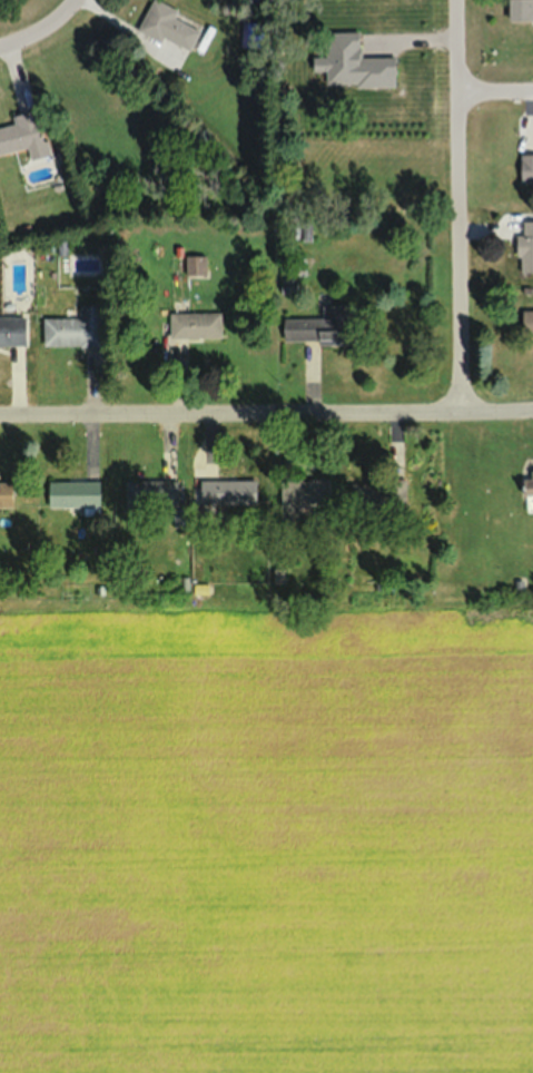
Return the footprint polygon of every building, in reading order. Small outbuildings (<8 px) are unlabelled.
[(200,28),(176,17),(180,10),(158,0),(151,0),(138,28),(189,51),(200,28)] [(532,19),(532,0),(509,0),(509,19),(532,19)] [(43,146),(35,110),(11,115),(13,124),(0,127),(0,155),(43,146)] [(521,153),(521,181),(532,181),(532,153),(521,153)] [(521,220),(521,271),(532,271),(532,220),(521,220)] [(206,254),(186,254),(186,275),(206,275),(206,254)] [(47,317),(47,344),(103,344),(103,304),(80,304),(80,317),(47,317)] [(523,334),(532,333),(532,309),(523,309),(523,334)] [(170,337),(223,337),(223,311),(170,311),(170,337)] [(284,316),(284,339),(347,339),(347,316),(284,316)] [(26,345),(26,317),(0,317),(0,345),(26,345)] [(525,476),(525,507),(532,507),(532,476),(525,476)] [(330,477),(282,478),(283,505),(331,504),(330,477)] [(100,509),(100,479),(49,479),(49,509),(100,509)] [(257,479),(201,479),(201,504),(257,504),(257,479)] [(0,480),(0,505),(12,505),(12,480),(0,480)] [(179,480),(126,480),(126,506),(179,506),(179,480)] [(352,505),(406,505),(406,481),(352,481),(352,505)]
